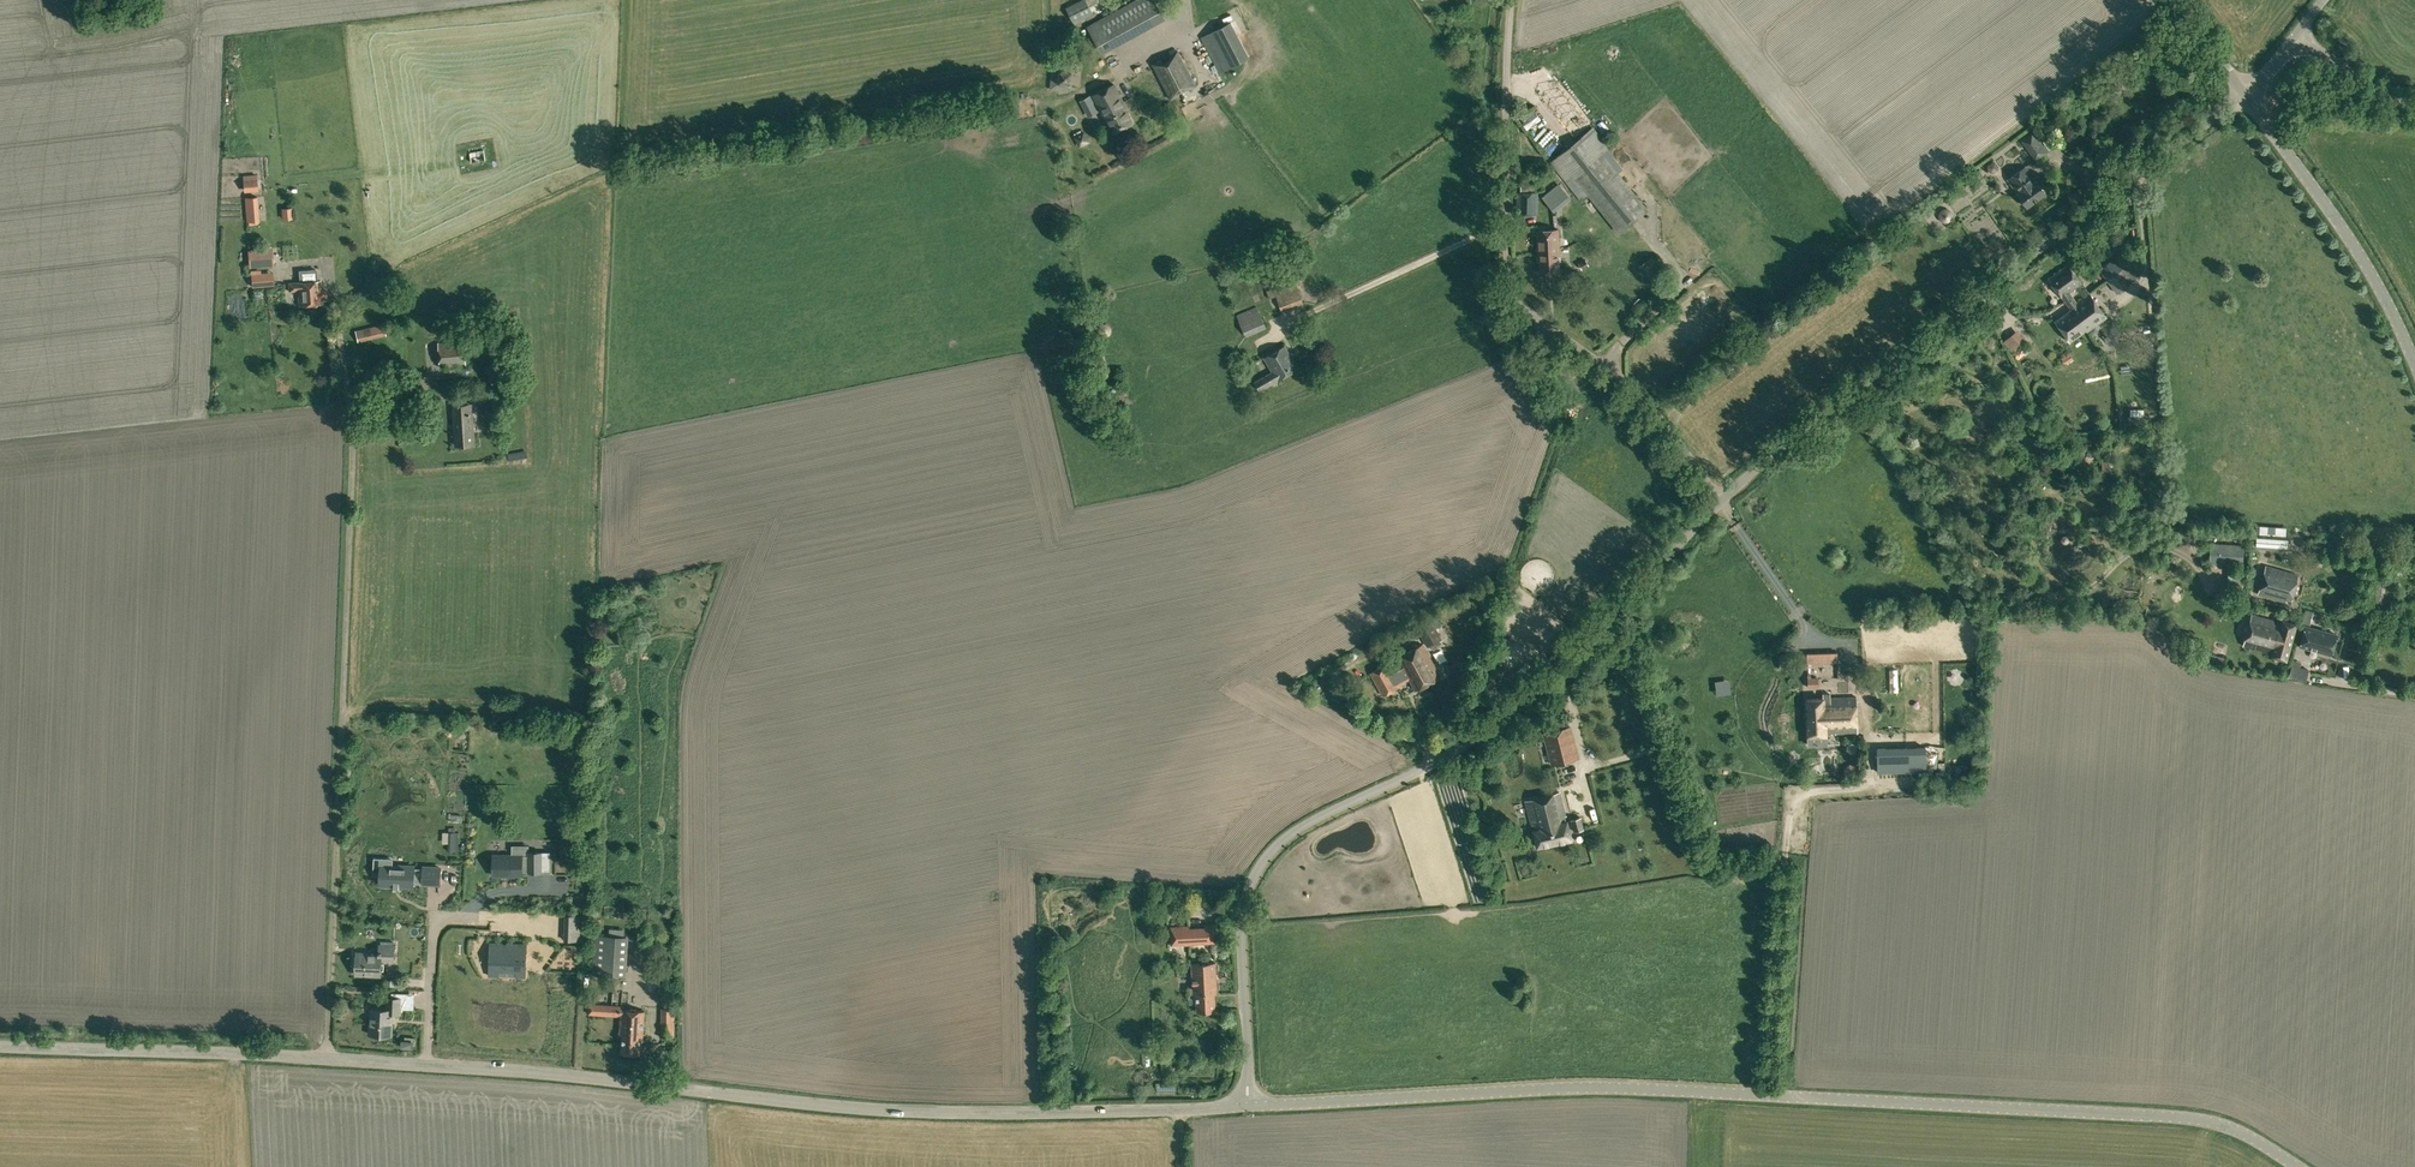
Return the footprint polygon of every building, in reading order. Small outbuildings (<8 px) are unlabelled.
[(1074,24),(1093,14),(1086,0),(1079,0),(1065,7),(1074,24)] [(1100,50),(1164,15),(1155,0),(1135,0),(1087,26),(1100,50)] [(2334,41),(2345,51),(2351,44),(2339,34),(2334,41)] [(1152,64),(1170,99),(1196,85),(1177,50),(1152,64)] [(1107,119),(1113,132),(1133,122),(1126,109),(1127,108),(1114,83),(1092,95),(1105,120),(1107,119)] [(1646,210),(1602,154),(1610,148),(1593,127),(1550,161),(1582,202),(1590,195),(1620,231),(1646,210)] [(1073,136),(1080,147),(1090,141),(1084,130),(1073,136)] [(2021,140),(2036,161),(2048,152),(2033,132),(2021,140)] [(1553,138),(1546,142),(1551,150),(1558,146),(1553,138)] [(470,152),(471,161),(485,159),(484,149),(470,152)] [(1992,162),(1988,165),(1988,167),(1991,171),(1993,172),(1997,169),(1998,166),(1995,162),(1992,162)] [(2017,193),(2027,207),(2045,193),(2035,179),(2035,180),(2025,166),(2007,179),(2017,193)] [(1980,181),(1975,174),(1970,177),(1976,184),(1980,181)] [(1516,214),(1537,214),(1538,192),(1535,192),(1535,177),(1521,176),(1520,192),(1516,192),(1516,214)] [(257,179),(244,180),(245,190),(258,188),(257,179)] [(250,220),(262,219),(260,194),(249,195),(250,220)] [(296,217),(296,206),(285,206),(285,217),(296,217)] [(1539,260),(1540,271),(1558,270),(1558,255),(1559,255),(1558,229),(1536,230),(1537,251),(1538,260),(1539,260)] [(2098,268),(2116,293),(2133,281),(2132,280),(2124,269),(2114,256),(2098,268)] [(272,257),(255,257),(256,285),(273,284),(272,257)] [(1582,268),(1588,264),(1585,258),(1579,262),(1582,268)] [(1640,266),(1652,282),(1661,275),(1649,259),(1640,266)] [(2124,269),(2132,280),(2141,273),(2133,262),(2124,269)] [(2049,278),(2070,307),(2078,301),(2089,293),(2089,292),(2076,302),(2069,292),(2081,283),(2068,265),(2049,278)] [(323,288),(321,288),(320,280),(317,281),(316,271),(299,272),(300,282),(291,283),(292,289),(298,288),(299,304),(322,302),(321,291),(323,291),(323,288)] [(280,283),(291,282),(290,274),(279,275),(280,283)] [(1276,296),(1281,311),(1304,304),(1296,280),(1267,290),(1269,298),(1276,296)] [(2055,320),(2070,341),(2086,329),(2087,331),(2106,317),(2089,293),(2078,301),(2070,307),(2071,309),(2055,320)] [(1237,314),(1246,336),(1266,327),(1257,306),(1237,314)] [(1100,335),(1103,337),(1106,337),(1108,336),(1110,335),(1111,333),(1112,331),(1112,327),(1111,325),(1110,324),(1108,322),(1106,322),(1103,322),(1100,323),(1098,326),(1098,330),(1100,335)] [(355,330),(358,342),(386,335),(383,323),(355,330)] [(2006,341),(2015,349),(2026,336),(2017,329),(2006,341)] [(438,342),(440,367),(466,365),(464,340),(438,342)] [(1255,381),(1260,389),(1298,368),(1285,345),(1264,357),(1272,371),(1255,381)] [(1535,359),(1540,363),(1548,353),(1543,349),(1535,359)] [(1088,353),(1091,369),(1105,367),(1102,351),(1088,353)] [(2068,352),(2061,358),(2065,364),(2073,358),(2068,352)] [(2088,386),(2116,381),(2114,373),(2087,377),(2088,386)] [(2049,403),(2043,399),(2039,405),(2045,409),(2049,403)] [(454,433),(455,446),(475,444),(474,431),(472,403),(453,404),(454,433)] [(2147,423),(2148,414),(2128,414),(2128,422),(2147,423)] [(2109,460),(2101,461),(2103,478),(2111,477),(2109,460)] [(2281,535),(2257,533),(2256,547),(2280,548),(2281,535)] [(2209,563),(2243,564),(2243,544),(2209,543),(2209,563)] [(2257,594),(2290,603),(2298,574),(2265,565),(2257,594)] [(2291,643),(2296,622),(2281,618),(2280,621),(2266,617),(2269,607),(2255,603),(2252,614),(2251,614),(2243,645),(2271,653),(2270,656),(2286,661),(2291,643)] [(2309,622),(2318,622),(2319,612),(2309,612),(2309,622)] [(1416,626),(1427,646),(1442,638),(1431,618),(1416,626)] [(2305,625),(2299,645),(2331,654),(2337,634),(2305,625)] [(1370,672),(1383,696),(1399,687),(1399,686),(1406,683),(1405,681),(1410,678),(1415,689),(1438,677),(1433,666),(1434,665),(1423,644),(1396,658),(1404,674),(1395,679),(1389,668),(1386,663),(1370,672)] [(1839,647),(1808,648),(1809,664),(1840,663),(1839,647)] [(2309,668),(2293,664),(2289,678),(2305,682),(2309,668)] [(1808,678),(1808,688),(1818,687),(1817,677),(1808,678)] [(1806,698),(1807,735),(1827,734),(1827,733),(1857,732),(1856,696),(1806,698)] [(1569,730),(1544,735),(1551,765),(1575,758),(1569,730)] [(464,737),(464,749),(487,749),(487,737),(464,737)] [(1876,747),(1877,773),(1926,771),(1925,746),(1876,747)] [(1856,775),(1856,765),(1850,765),(1846,769),(1846,775),(1856,775)] [(1525,800),(1537,848),(1572,839),(1560,791),(1525,800)] [(1693,798),(1694,804),(1706,801),(1705,795),(1693,798)] [(1570,819),(1573,831),(1584,828),(1581,816),(1570,819)] [(404,852),(404,860),(433,860),(433,852),(404,852)] [(530,872),(543,872),(543,852),(530,852),(530,856),(523,855),(513,855),(495,855),(495,875),(523,875),(523,871),(530,871),(530,872)] [(393,859),(378,858),(377,873),(382,873),(382,882),(392,882),(391,886),(415,887),(416,883),(424,884),(424,885),(441,885),(442,868),(425,867),(425,868),(415,867),(416,866),(392,865),(393,859)] [(566,914),(565,923),(580,923),(580,915),(566,914)] [(1170,926),(1171,945),(1190,944),(1190,942),(1205,941),(1205,943),(1215,943),(1214,923),(1170,926)] [(592,973),(626,975),(628,936),(594,934),(592,973)] [(507,943),(506,945),(503,945),(503,943),(490,942),(488,975),(498,975),(499,968),(516,969),(516,976),(526,976),(527,944),(507,943)] [(355,974),(381,976),(382,961),(395,962),(396,944),(379,944),(378,952),(356,951),(355,974)] [(1196,996),(1197,1011),(1215,1010),(1214,993),(1217,993),(1216,962),(1192,963),(1193,996),(1196,996)] [(369,1034),(392,1035),(393,1013),(401,1013),(402,997),(386,996),(386,1008),(370,1008),(369,1034)] [(622,1051),(641,1053),(644,1011),(623,1009),(623,1004),(589,1002),(588,1014),(620,1016),(619,1035),(623,1035),(622,1051)] [(661,1036),(674,1036),(675,1007),(671,1007),(671,1004),(664,1003),(664,1007),(662,1007),(661,1036)] [(401,1046),(413,1048),(414,1040),(401,1039),(401,1046)]
